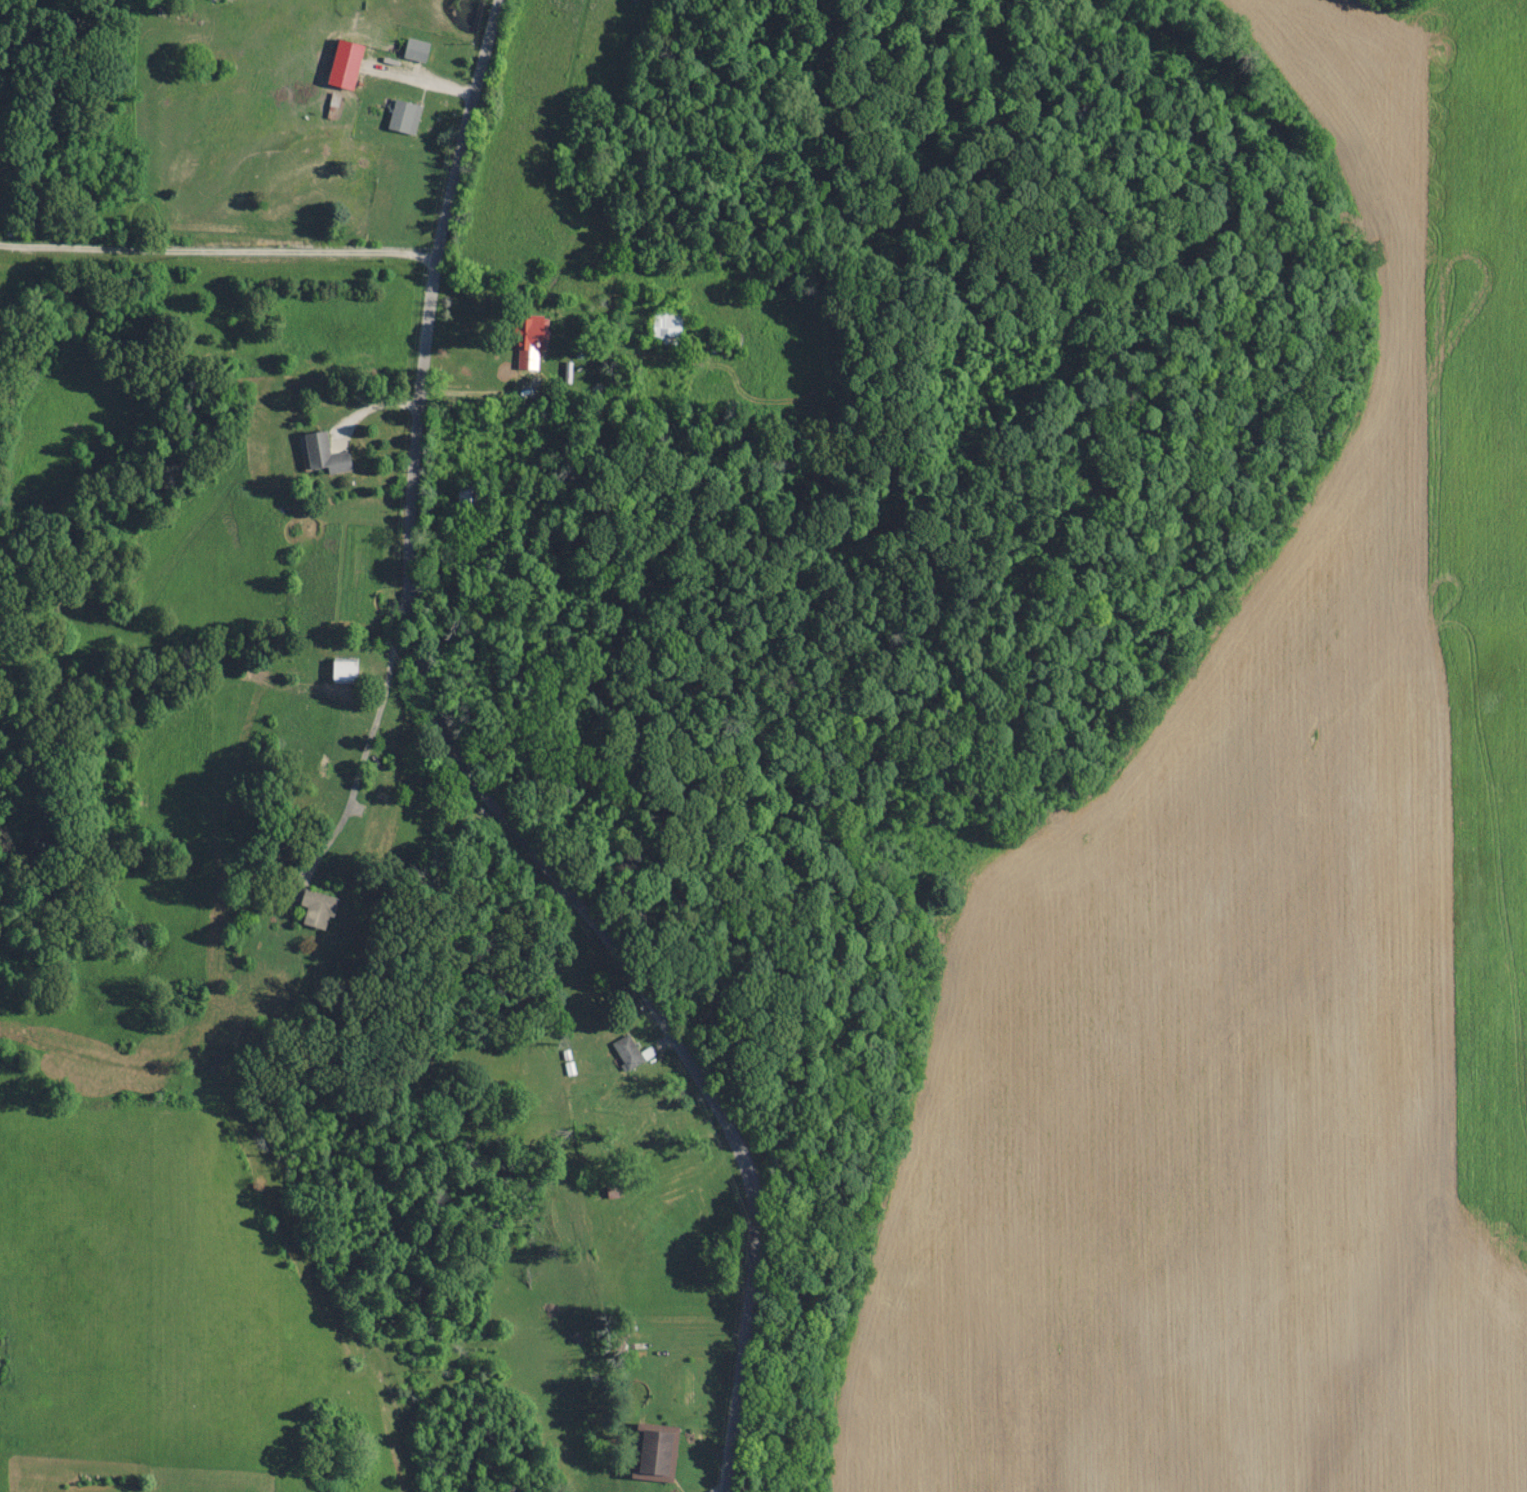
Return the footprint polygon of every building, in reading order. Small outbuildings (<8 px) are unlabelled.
[(426,43),(405,38),(400,58),(422,63),(426,43)] [(324,119),(333,121),(339,95),(330,93),(324,119)] [(418,106),(391,100),(385,130),(411,136),(418,106)] [(650,346),(678,346),(678,312),(650,312),(650,346)] [(544,351),(544,318),(508,317),(508,342),(515,342),(515,372),(535,372),(536,351),(544,351)] [(305,470),(324,468),(325,475),(349,472),(347,453),(326,455),(324,433),(301,435),(305,470)] [(478,488),(456,488),(456,508),(479,508),(478,488)] [(329,683),(353,683),(353,661),(329,661),(329,683)] [(331,917),(335,898),(300,889),(296,904),(303,906),(298,924),(322,930),(325,916),(331,917)] [(622,1070),(640,1062),(628,1034),(610,1042),(622,1070)] [(670,1483),(676,1427),(632,1423),(626,1478),(670,1483)]
